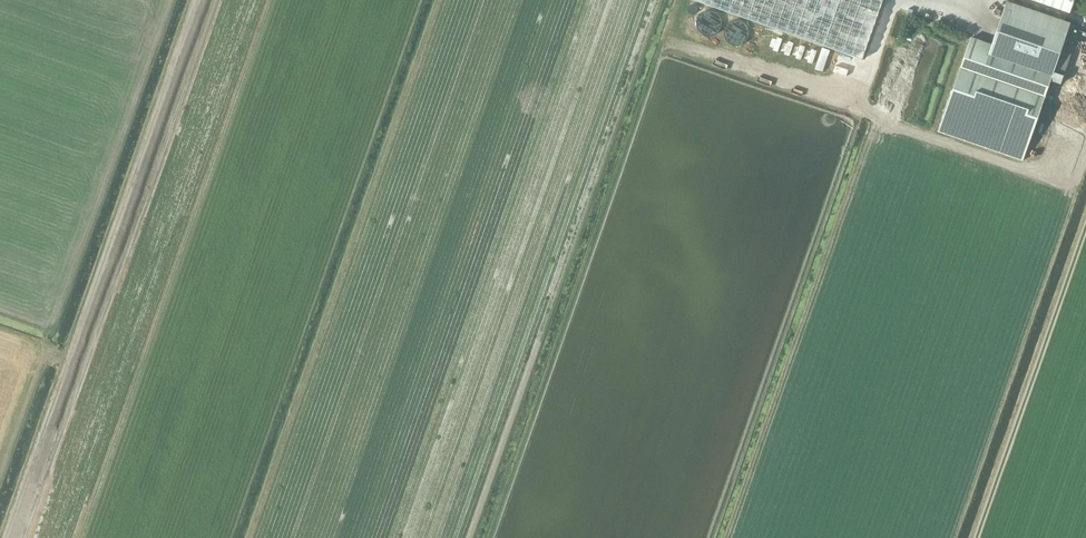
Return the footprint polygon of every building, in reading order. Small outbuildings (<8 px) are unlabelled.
[(1070,13),(1074,0),(1031,0),(1070,13)] [(938,131),(1023,160),(1044,98),(1050,81),(1060,84),(1063,76),(1053,73),(1070,24),(1058,19),(1060,13),(1054,11),(1052,17),(1006,1),(992,45),(971,37),(938,131)]
